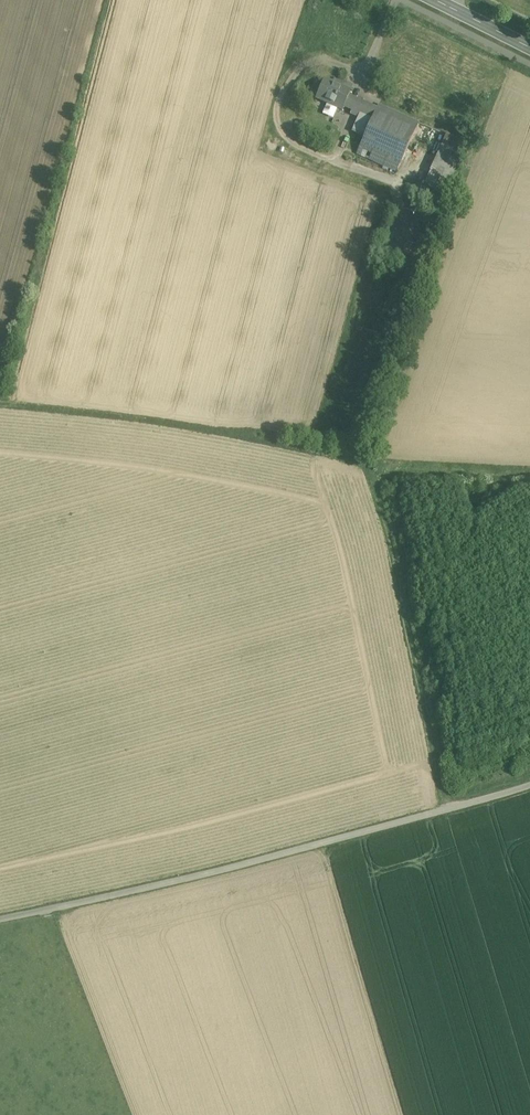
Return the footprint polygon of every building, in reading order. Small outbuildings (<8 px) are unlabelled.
[(350,90),(324,79),(315,97),(341,109),(343,105),(348,94),(350,90)] [(376,107),(348,94),(343,105),(351,109),(349,113),(359,117),(361,113),(371,118),(376,107)] [(363,135),(356,152),(396,170),(418,121),(378,103),(376,107),(371,118),(363,135)] [(371,118),(361,113),(359,117),(353,130),(363,135),(371,118)] [(447,133),(424,182),(449,193),(471,144),(447,133)]
